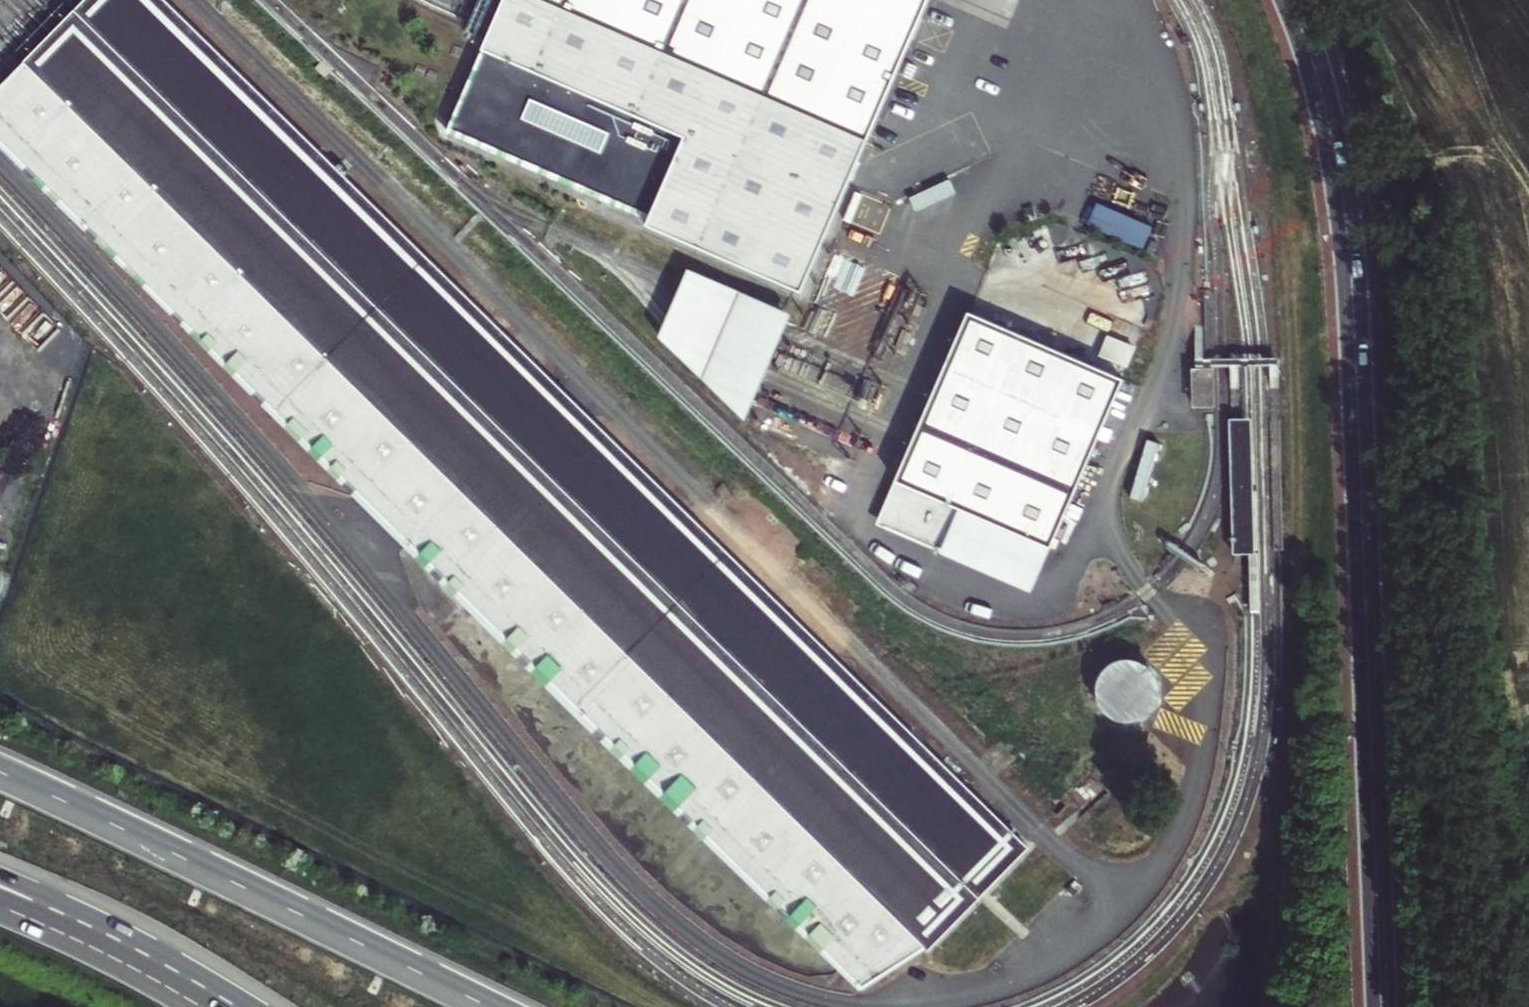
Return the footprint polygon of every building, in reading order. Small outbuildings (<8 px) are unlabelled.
[(83,9),(73,20),(69,23),(61,32),(47,46),(38,55),(30,63),(923,941),(938,955),(1029,860),(153,0),(91,0),(83,9)] [(541,0),(505,0),(494,25),(448,131),(649,218),(646,225),(696,247),(678,289),(672,303),(664,322),(663,325),(751,407),(754,400),(764,377),(782,335),(866,141),(541,0)] [(866,141),(927,0),(541,0),(866,141)] [(30,63),(24,71),(9,86),(0,96),(0,138),(463,591),(847,968),(873,993),(923,941),(30,63)] [(945,367),(931,400),(921,423),(914,439),(896,481),(1048,548),(1117,388),(964,319),(945,367)] [(1214,376),(1195,376),(1196,411),(1214,411),(1214,376)] [(1233,552),(1248,551),(1245,452),(1243,418),(1230,419),(1233,552)] [(1137,658),(1090,674),(1106,721),(1153,705),(1137,658)]
